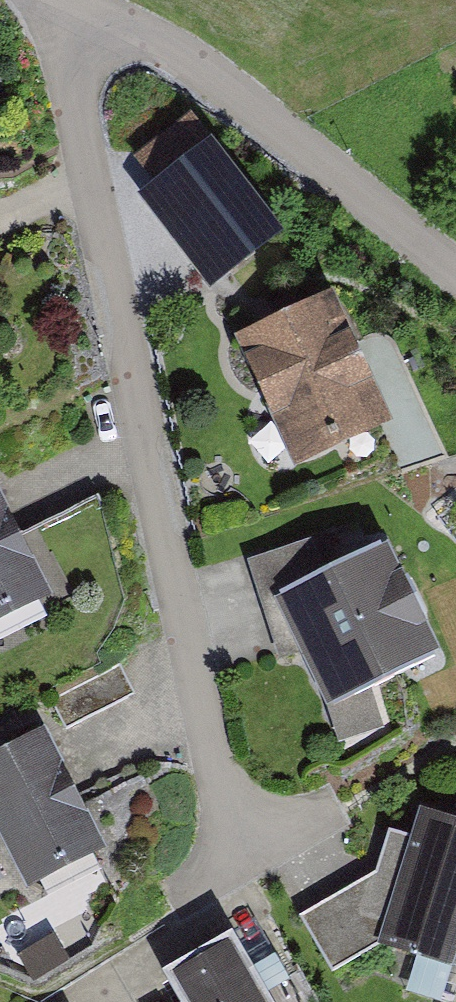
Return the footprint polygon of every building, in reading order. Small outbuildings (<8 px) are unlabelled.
[(274,237),(206,148),(139,200),(207,288),(274,237)] [(338,299),(238,339),(291,469),(390,429),(338,299)] [(48,595),(0,499),(0,619),(48,595)] [(312,536),(243,564),(281,658),(302,650),(323,703),(434,658),(388,546),(326,571),(312,536)] [(80,723),(133,690),(122,672),(69,705),(80,723)] [(0,751),(0,842),(23,887),(103,846),(44,729),(0,751)] [(300,918),(329,972),(380,943),(455,960),(455,956),(455,823),(414,811),(407,836),(382,831),(373,873),(300,918)] [(161,971),(178,1001),(264,1001),(230,936),(161,971)]
